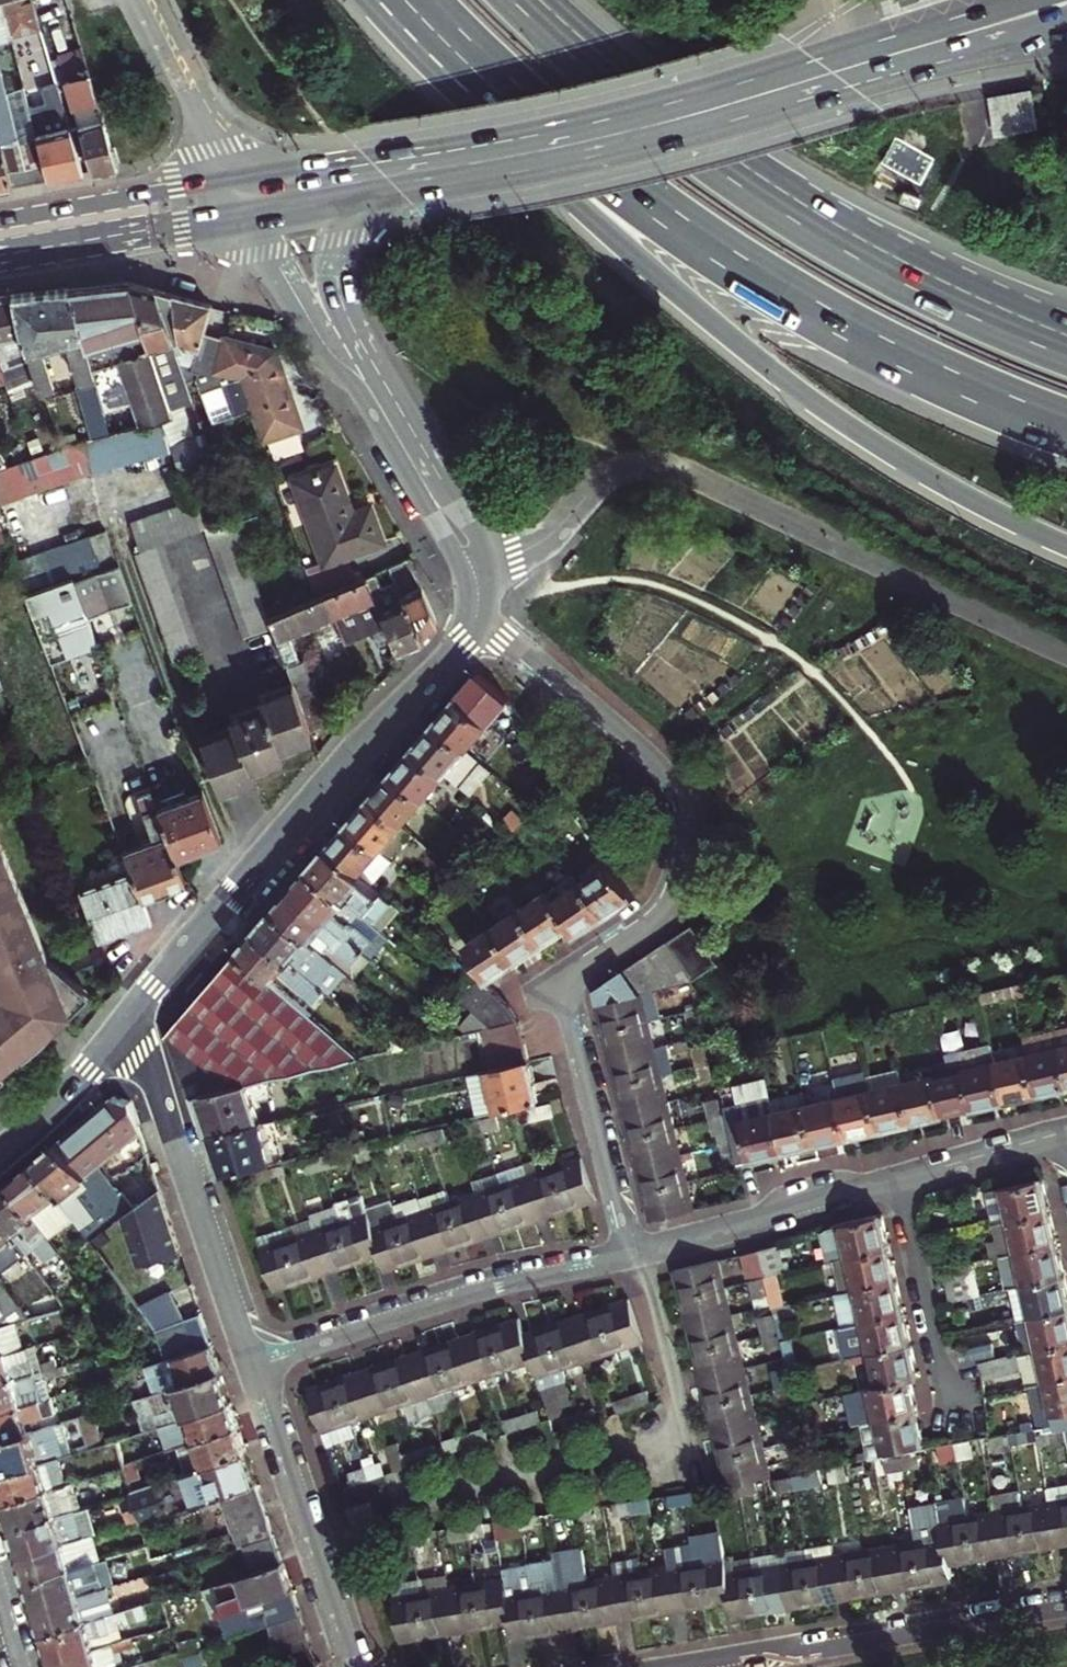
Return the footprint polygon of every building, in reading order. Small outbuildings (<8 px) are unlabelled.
[(37,28),(29,0),(0,0),(0,41),(37,28)] [(53,83),(80,173),(98,169),(116,166),(112,154),(104,127),(81,46),(45,53),(53,83)] [(53,129),(34,132),(47,179),(62,176),(80,173),(53,83),(38,87),(48,124),(53,129)] [(9,185),(28,182),(47,179),(34,132),(15,136),(5,103),(0,84),(0,148),(9,185)] [(1034,87),(991,94),(996,134),(1040,127),(1034,87)] [(34,132),(25,98),(5,103),(15,136),(34,132)] [(933,158),(894,138),(881,163),(921,183),(933,158)] [(0,148),(0,186),(9,185),(0,148)] [(126,359),(119,360),(140,423),(161,417),(171,414),(127,280),(113,282),(96,284),(118,352),(124,351),(126,359)] [(144,285),(127,280),(171,414),(172,417),(186,412),(180,393),(190,390),(185,377),(177,357),(177,350),(181,347),(176,331),(172,292),(144,285)] [(84,285),(68,287),(93,371),(111,366),(110,362),(119,360),(126,359),(124,351),(118,352),(96,284),(84,285)] [(93,371),(68,287),(40,290),(11,293),(21,334),(48,397),(56,394),(59,388),(41,348),(68,342),(80,384),(82,384),(97,437),(111,433),(106,417),(100,396),(93,371)] [(208,331),(212,302),(184,295),(172,292),(176,331),(181,347),(177,350),(177,357),(185,377),(195,377),(199,387),(211,385),(210,381),(211,373),(204,371),(204,366),(208,331)] [(21,334),(11,293),(0,295),(0,338),(21,334)] [(221,334),(208,331),(204,366),(204,371),(211,373),(210,381),(211,385),(227,381),(235,413),(254,409),(262,435),(305,424),(289,372),(280,345),(221,334)] [(114,392),(100,396),(106,417),(120,412),(114,392)] [(0,467),(0,502),(90,470),(170,446),(161,417),(140,423),(111,433),(97,437),(0,467)] [(204,429),(170,440),(172,448),(179,467),(213,455),(204,429)] [(337,462),(295,475),(320,560),(381,542),(370,506),(352,511),(345,488),(337,462)] [(201,526),(191,498),(132,519),(141,547),(201,526)] [(235,516),(207,526),(247,636),(274,626),(270,613),(235,516)] [(107,527),(17,559),(28,588),(99,561),(99,563),(118,556),(107,527)] [(0,534),(0,559),(15,553),(6,531),(0,534)] [(205,651),(166,541),(136,551),(176,662),(205,651)] [(411,586),(400,590),(422,637),(431,624),(437,616),(408,556),(399,559),(405,571),(411,586)] [(121,557),(76,574),(91,614),(136,598),(121,557)] [(399,559),(388,564),(394,576),(405,571),(399,559)] [(422,637),(400,590),(394,576),(388,564),(372,570),(378,583),(388,605),(378,609),(385,625),(396,649),(409,643),(420,639),(422,637)] [(76,574),(29,591),(54,659),(100,642),(91,614),(76,574)] [(363,574),(324,590),(335,614),(373,598),(368,587),(363,574)] [(373,598),(378,609),(388,605),(378,583),(368,587),(373,598)] [(289,664),(299,661),(290,634),(335,614),(324,590),(270,613),(274,626),(289,664)] [(335,614),(347,642),(365,635),(385,625),(378,609),(373,598),(335,614)] [(307,658),(299,661),(289,664),(295,681),(301,698),(312,729),(325,724),(331,722),(307,658)] [(468,684),(456,698),(487,724),(507,701),(477,674),(468,684)] [(238,724),(203,736),(209,753),(228,804),(261,791),(258,783),(282,774),(292,771),(289,762),(320,751),(312,729),(301,698),(295,681),(263,693),(267,702),(234,713),(238,724)] [(446,709),(435,722),(465,749),(487,724),(456,698),(446,709)] [(493,773),(465,749),(435,722),(423,736),(413,747),(444,773),(472,797),(493,773)] [(422,798),(444,773),(413,747),(402,759),(392,771),(422,798)] [(401,823),(422,798),(392,771),(381,784),(370,796),(401,823)] [(186,877),(177,852),(157,798),(153,787),(141,791),(158,838),(125,849),(132,867),(143,893),(162,886),(186,877)] [(186,788),(157,798),(177,852),(198,844),(222,836),(205,788),(188,793),(186,788)] [(414,835),(401,823),(370,796),(360,808),(349,820),(393,859),(414,835)] [(511,831),(524,820),(512,810),(501,823),(511,831)] [(339,833),(328,845),(374,885),(395,861),(393,859),(349,820),(339,833)] [(87,991),(48,954),(0,835),(0,1073),(13,1063),(41,1039),(45,1034),(71,1008),(87,991)] [(317,857),(309,866),(382,929),(384,931),(402,910),(374,885),(328,845),(317,857)] [(610,860),(582,879),(605,914),(618,905),(633,895),(610,860)] [(382,929),(309,866),(300,877),(291,888),(363,950),(382,929)] [(132,867),(80,886),(99,938),(124,929),(152,918),(143,893),(132,867)] [(554,897),(582,879),(576,869),(548,888),(554,897)] [(605,914),(582,879),(554,897),(571,923),(578,932),(591,923),(605,914)] [(363,950),(291,888),(283,897),(273,908),(345,971),(363,950)] [(558,931),(571,923),(554,897),(548,888),(521,906),(544,940),(558,931)] [(521,906),(493,924),(517,958),(529,950),(544,940),(521,906)] [(413,907),(407,914),(416,922),(422,915),(413,907)] [(265,918),(256,928),(325,989),(332,995),(349,975),(345,971),(273,908),(265,918)] [(430,921),(424,928),(440,942),(446,935),(430,921)] [(717,959),(691,922),(666,939),(691,976),(717,959)] [(517,958),(493,924),(466,942),(488,977),(502,968),(517,958)] [(248,938),(237,950),(272,981),(280,971),(315,1001),(325,989),(256,928),(248,938)] [(666,939),(651,949),(674,982),(679,981),(692,978),(691,976),(666,939)] [(651,949),(637,959),(656,987),(674,982),(651,949)] [(202,1094),(253,1082),(271,1078),(359,1057),(272,981),(237,950),(224,965),(209,983),(201,991),(189,1005),(167,1031),(189,1097),(202,1094)] [(354,980),(373,958),(363,950),(345,971),(349,975),(354,980)] [(656,987),(637,959),(623,968),(638,991),(653,987),(656,987)] [(638,991),(623,968),(592,989),(595,1001),(638,991)] [(507,1002),(480,978),(462,999),(474,1009),(493,1026),(520,1019),(526,1018),(507,1002)] [(1010,992),(1007,980),(975,988),(978,1000),(1010,992)] [(653,987),(638,991),(595,1001),(599,1017),(602,1029),(645,1019),(659,1016),(653,987)] [(479,1029),(493,1026),(474,1009),(459,1026),(465,1032),(479,1029)] [(528,1059),(520,1019),(493,1026),(479,1029),(486,1069),(528,1059)] [(652,1045),(645,1019),(602,1029),(605,1043),(609,1055),(652,1045)] [(1065,1080),(1066,1080),(1066,1022),(1052,1026),(1065,1080)] [(395,1026),(381,1039),(392,1049),(403,1047),(395,1026)] [(1065,1080),(1052,1026),(1020,1034),(1024,1047),(1034,1088),(1051,1084),(1065,1080)] [(946,1066),(956,1106),(978,1101),(1001,1095),(991,1055),(987,1038),(942,1048),(946,1066)] [(652,1045),(609,1055),(612,1069),(615,1081),(659,1071),(652,1045)] [(1034,1088),(1024,1047),(991,1055),(1001,1095),(1017,1092),(1034,1088)] [(539,1098),(528,1059),(486,1069),(467,1074),(477,1113),(539,1098)] [(912,1117),(902,1076),(898,1062),(867,1069),(880,1124),(893,1121),(912,1117)] [(834,1071),(835,1077),(848,1132),(863,1128),(880,1124),(867,1069),(865,1063),(834,1071)] [(946,1066),(934,1069),(944,1109),(956,1106),(946,1066)] [(944,1109),(934,1069),(902,1076),(912,1117),(930,1112),(944,1109)] [(618,1094),(622,1109),(666,1098),(659,1071),(615,1081),(618,1094)] [(785,1147),(772,1095),(767,1074),(735,1082),(739,1101),(725,1104),(736,1148),(739,1158),(761,1153),(785,1147)] [(848,1132),(835,1077),(804,1084),(805,1088),(817,1140),(833,1136),(848,1132)] [(271,1078),(253,1082),(258,1098),(275,1094),(271,1078)] [(266,1122),(258,1098),(253,1082),(202,1094),(208,1111),(215,1134),(266,1122)] [(817,1140),(805,1088),(772,1095),(785,1147),(800,1144),(817,1140)] [(89,1178),(101,1168),(125,1148),(143,1134),(131,1100),(115,1096),(90,1117),(62,1141),(89,1178)] [(666,1098),(622,1109),(626,1122),(629,1136),(673,1125),(666,1098)] [(546,1101),(534,1104),(537,1113),(549,1110),(546,1101)] [(524,1117),(537,1113),(534,1104),(521,1107),(524,1117)] [(494,1113),(481,1117),(484,1126),(497,1123),(494,1113)] [(470,1130),(484,1126),(481,1117),(467,1120),(470,1130)] [(290,1158),(281,1118),(269,1121),(279,1160),(290,1158)] [(279,1160),(269,1121),(266,1122),(215,1134),(220,1149),(228,1172),(279,1160)] [(680,1151),(673,1125),(629,1136),(633,1149),(636,1162),(680,1151)] [(439,1127),(427,1130),(431,1140),(441,1138),(439,1127)] [(419,1143),(431,1140),(427,1130),(416,1132),(419,1143)] [(374,1142),(378,1153),(388,1150),(385,1140),(374,1142)] [(52,1149),(37,1162),(77,1217),(94,1241),(127,1218),(137,1211),(125,1194),(122,1197),(113,1181),(101,1168),(89,1178),(62,1141),(52,1149)] [(374,1142),(362,1145),(364,1156),(378,1153),(374,1142)] [(320,1155),(324,1166),(339,1162),(336,1151),(320,1155)] [(639,1174),(643,1188),(687,1177),(680,1151),(636,1162),(639,1174)] [(569,1206),(555,1165),(551,1154),(525,1163),(543,1216),(555,1211),(569,1206)] [(320,1155),(307,1158),(310,1169),(324,1166),(320,1155)] [(594,1198),(580,1156),(555,1165),(569,1206),(580,1203),(594,1198)] [(77,1217),(37,1162),(24,1172),(12,1183),(51,1237),(77,1217)] [(525,1163),(499,1172),(517,1225),(529,1220),(543,1216),(525,1163)] [(267,1168),(271,1179),(284,1175),(281,1165),(267,1168)] [(267,1168),(254,1171),(258,1182),(271,1179),(267,1168)] [(986,1185),(994,1218),(1049,1205),(1045,1188),(1040,1171),(986,1185)] [(517,1225),(499,1172),(473,1181),(477,1191),(491,1233),(503,1229),(517,1225)] [(311,1175),(300,1178),(307,1199),(318,1195),(311,1175)] [(650,1217),(694,1205),(687,1177),(643,1188),(647,1204),(650,1217)] [(12,1183),(2,1190),(0,1192),(0,1214),(30,1254),(37,1248),(48,1261),(61,1251),(51,1237),(12,1183)] [(422,1198),(439,1252),(451,1247),(465,1243),(451,1200),(447,1190),(422,1198)] [(451,1200),(465,1243),(477,1239),(491,1233),(477,1191),(451,1200)] [(176,1232),(163,1193),(137,1211),(127,1218),(144,1268),(184,1255),(176,1232)] [(369,1259),(382,1254),(368,1211),(362,1195),(337,1203),(339,1209),(358,1262),(369,1259)] [(428,1255),(439,1252),(422,1198),(421,1198),(395,1206),(413,1261),(428,1255)] [(368,1211),(382,1254),(388,1270),(400,1266),(413,1261),(395,1206),(394,1202),(368,1211)] [(1011,1231),(1015,1246),(1056,1236),(1053,1221),(1049,1205),(994,1218),(998,1234),(1011,1231)] [(346,1266),(358,1262),(339,1209),(313,1218),(331,1271),(346,1266)] [(838,1256),(890,1243),(886,1228),(882,1209),(825,1224),(832,1257),(838,1256)] [(0,1214),(0,1275),(4,1280),(32,1258),(30,1254),(0,1214)] [(331,1271),(313,1218),(287,1227),(305,1280),(319,1276),(331,1271)] [(305,1280),(287,1227),(261,1236),(264,1246),(263,1246),(278,1290),(292,1285),(305,1280)] [(1011,1231),(998,1234),(989,1236),(992,1251),(996,1250),(1015,1246),(1011,1231)] [(1056,1236),(1015,1246),(996,1250),(1003,1282),(1006,1282),(1064,1268),(1061,1253),(1056,1236)] [(790,1267),(783,1238),(761,1243),(768,1273),(783,1269),(790,1267)] [(744,1248),(751,1277),(768,1273),(761,1243),(744,1248)] [(890,1243),(838,1256),(845,1288),(898,1276),(894,1261),(890,1243)] [(678,1277),(682,1294),(726,1283),(718,1254),(675,1265),(678,1277)] [(976,1289),(968,1257),(936,1264),(943,1296),(976,1289)] [(53,1285),(39,1266),(29,1273),(43,1292),(53,1285)] [(1066,1302),(1066,1279),(1064,1268),(1006,1282),(1014,1314),(1066,1302)] [(783,1269),(768,1273),(775,1299),(777,1304),(791,1301),(783,1269)] [(775,1299),(768,1273),(751,1277),(758,1303),(775,1299)] [(0,1275),(0,1298),(17,1320),(31,1316),(26,1309),(4,1280),(0,1275)] [(898,1276),(845,1288),(842,1289),(850,1321),(852,1320),(864,1317),(905,1308),(902,1293),(898,1276)] [(726,1283),(682,1294),(686,1306),(689,1320),(733,1309),(726,1283)] [(176,1295),(146,1310),(161,1328),(162,1328),(188,1319),(176,1295)] [(62,1298),(26,1309),(31,1316),(50,1310),(65,1306),(67,1305),(62,1298)] [(601,1307),(617,1351),(643,1342),(628,1298),(615,1302),(601,1307)] [(791,1301),(777,1304),(785,1336),(805,1331),(800,1310),(806,1309),(804,1298),(791,1301)] [(1022,1346),(1066,1335),(1066,1302),(1014,1314),(1022,1346)] [(50,1310),(57,1333),(72,1328),(65,1306),(50,1310)] [(588,1311),(577,1315),(592,1359),(617,1351),(601,1307),(588,1311)] [(864,1317),(871,1349),(913,1339),(909,1325),(905,1308),(864,1317)] [(693,1334),(696,1345),(740,1335),(733,1309),(689,1320),(693,1334)] [(764,1313),(768,1328),(780,1326),(775,1310),(764,1313)] [(162,1328),(181,1355),(214,1345),(209,1330),(203,1314),(188,1319),(162,1328)] [(592,1359),(577,1315),(564,1319),(551,1324),(566,1368),(592,1359)] [(864,1317),(852,1320),(859,1352),(862,1351),(871,1349),(864,1317)] [(494,1327),(509,1371),(513,1381),(537,1373),(524,1333),(519,1319),(506,1323),(494,1327)] [(1,1325),(0,1326),(0,1354),(24,1347),(17,1321),(1,1325)] [(524,1333),(537,1373),(554,1420),(564,1416),(571,1414),(569,1405),(577,1402),(566,1368),(551,1324),(537,1328),(524,1333)] [(784,1342),(780,1326),(768,1328),(772,1345),(784,1342)] [(481,1332),(468,1336),(483,1379),(509,1371),(494,1327),(481,1332)] [(126,1340),(145,1366),(175,1357),(181,1355),(162,1328),(161,1328),(126,1340)] [(700,1358),(703,1372),(747,1361),(740,1335),(696,1345),(700,1358)] [(1022,1346),(995,1353),(981,1357),(985,1374),(1031,1363),(1034,1379),(1066,1371),(1066,1335),(1022,1346)] [(483,1379),(468,1336),(454,1341),(444,1344),(458,1388),(483,1379)] [(960,1345),(964,1361),(981,1357),(995,1353),(992,1338),(960,1345)] [(879,1381),(912,1373),(920,1372),(917,1356),(913,1339),(871,1349),(862,1351),(863,1359),(873,1356),(879,1381)] [(24,1347),(0,1354),(0,1383),(57,1365),(55,1357),(39,1362),(34,1344),(24,1347)] [(458,1388),(444,1344),(431,1349),(417,1354),(432,1397),(458,1388)] [(161,1372),(167,1388),(222,1371),(218,1357),(214,1345),(181,1355),(175,1357),(178,1367),(161,1372)] [(406,1405),(432,1397),(417,1354),(404,1358),(392,1362),(406,1405)] [(175,1357),(145,1366),(151,1385),(158,1382),(161,1390),(167,1388),(161,1372),(178,1367),(175,1357)] [(707,1386),(710,1400),(754,1389),(747,1361),(703,1372),(707,1386)] [(378,1367),(365,1371),(380,1414),(389,1411),(394,1424),(410,1418),(406,1405),(392,1362),(378,1367)] [(789,1364),(778,1367),(782,1382),(793,1379),(789,1364)] [(51,1395),(53,1394),(47,1375),(59,1371),(57,1365),(0,1383),(0,1411),(51,1395)] [(222,1371),(167,1388),(161,1390),(154,1392),(151,1393),(157,1412),(182,1404),(186,1417),(191,1416),(233,1403),(228,1387),(222,1371)] [(380,1414),(365,1371),(354,1375),(341,1379),(355,1422),(380,1414)] [(1034,1379),(1029,1380),(1039,1424),(1047,1423),(1063,1420),(1066,1419),(1066,1371),(1034,1379)] [(916,1392),(912,1373),(879,1381),(863,1385),(864,1392),(875,1390),(881,1415),(920,1406),(916,1392)] [(313,1389),(331,1444),(359,1435),(355,1422),(341,1379),(327,1384),(313,1389)] [(798,1396),(793,1379),(782,1382),(786,1399),(798,1396)] [(151,1385),(154,1392),(161,1390),(158,1382),(151,1385)] [(775,1411),(768,1385),(754,1389),(761,1415),(775,1411)] [(635,1403),(650,1398),(646,1386),(631,1392),(635,1403)] [(714,1412),(717,1426),(761,1415),(754,1389),(710,1400),(714,1412)] [(614,1397),(619,1409),(635,1403),(631,1392),(614,1397)] [(129,1400),(139,1432),(161,1425),(186,1417),(182,1404),(157,1412),(151,1393),(129,1400)] [(0,1411),(0,1440),(60,1421),(51,1395),(0,1411)] [(167,1443),(169,1449),(241,1426),(237,1416),(233,1403),(191,1416),(193,1423),(175,1429),(179,1439),(167,1443)] [(580,1409),(580,1410),(584,1421),(599,1415),(594,1404),(580,1409)] [(879,1415),(887,1448),(927,1439),(924,1423),(920,1406),(881,1415),(879,1415)] [(528,1425),(543,1419),(539,1407),(524,1413),(528,1425)] [(568,1426),(584,1421),(580,1410),(571,1414),(564,1416),(568,1426)] [(95,1411),(79,1415),(90,1447),(105,1443),(95,1411)] [(511,1430),(528,1425),(524,1413),(507,1418),(511,1430)] [(761,1415),(717,1426),(721,1441),(725,1453),(769,1442),(761,1415)] [(879,1415),(866,1418),(875,1454),(886,1452),(888,1452),(887,1448),(879,1415)] [(161,1425),(167,1443),(179,1439),(175,1429),(193,1423),(191,1416),(186,1417),(161,1425)] [(796,1435),(807,1432),(803,1416),(791,1419),(796,1435)] [(60,1421),(0,1440),(0,1474),(60,1456),(74,1452),(65,1420),(60,1421)] [(1063,1420),(1047,1423),(1049,1434),(1065,1431),(1063,1420)] [(1009,1423),(1010,1429),(1021,1427),(1020,1421),(1009,1423)] [(476,1442),(491,1437),(487,1425),(472,1430),(476,1442)] [(241,1426),(169,1449),(126,1463),(127,1467),(129,1472),(136,1470),(165,1462),(164,1460),(174,1456),(180,1475),(249,1452),(245,1438),(241,1426)] [(1021,1427),(1010,1429),(1012,1441),(1027,1438),(1026,1427),(1021,1427)] [(1010,1429),(984,1434),(986,1449),(1013,1445),(1012,1441),(1010,1429)] [(460,1447),(476,1442),(472,1430),(456,1436),(460,1447)] [(407,1465),(424,1460),(420,1448),(415,1432),(398,1438),(407,1465)] [(807,1432),(796,1435),(799,1451),(812,1448),(807,1432)] [(957,1439),(959,1451),(974,1448),(972,1436),(957,1439)] [(424,1460),(450,1451),(446,1439),(420,1448),(424,1460)] [(957,1439),(940,1442),(942,1454),(959,1451),(957,1439)] [(776,1469),(769,1442),(725,1453),(728,1464),(732,1480),(741,1479),(757,1474),(769,1471),(776,1469)] [(919,1446),(903,1449),(905,1461),(921,1458),(919,1446)] [(903,1449),(888,1452),(886,1452),(888,1464),(905,1461),(903,1449)] [(180,1475),(170,1478),(142,1487),(134,1490),(136,1494),(143,1518),(144,1521),(233,1493),(261,1485),(256,1471),(249,1452),(180,1475)] [(0,1474),(0,1475),(4,1489),(8,1502),(51,1489),(75,1482),(73,1476),(67,1477),(60,1456),(0,1474)] [(164,1460),(165,1462),(170,1478),(180,1475),(174,1456),(164,1460)] [(865,1456),(850,1459),(852,1471),(867,1469),(865,1456)] [(850,1459),(833,1462),(835,1474),(852,1471),(850,1459)] [(383,1460),(370,1465),(374,1477),(388,1472),(383,1460)] [(353,1470),(357,1482),(374,1477),(370,1465),(353,1470)] [(796,1469),(798,1481),(814,1478),(811,1466),(796,1469)] [(127,1467),(111,1471),(119,1498),(121,1497),(136,1494),(134,1490),(129,1472),(127,1467)] [(796,1469),(781,1472),(782,1484),(798,1481),(796,1469)] [(142,1487),(136,1470),(129,1472),(134,1490),(142,1487)] [(741,1479),(743,1490),(760,1488),(757,1474),(741,1479)] [(1047,1481),(1049,1495),(1057,1540),(1066,1538),(1066,1477),(1047,1481)] [(732,1480),(724,1481),(727,1493),(743,1490),(741,1479),(732,1480)] [(75,1482),(51,1489),(55,1499),(78,1492),(75,1482)] [(686,1487),(688,1499),(705,1496),(703,1484),(686,1487)] [(261,1485),(233,1493),(245,1528),(272,1520),(267,1504),(261,1485)] [(686,1487),(670,1490),(672,1502),(688,1499),(686,1487)] [(55,1499),(51,1489),(8,1502),(12,1515),(16,1528),(91,1506),(104,1502),(100,1491),(87,1495),(88,1497),(80,1500),(78,1492),(55,1499)] [(939,1496),(950,1559),(962,1557),(977,1554),(969,1509),(966,1491),(939,1496)] [(632,1496),(635,1508),(652,1505),(650,1493),(632,1496)] [(136,1494),(121,1497),(129,1522),(143,1518),(136,1494)] [(1049,1495),(1022,1500),(1030,1545),(1044,1542),(1057,1540),(1049,1495)] [(632,1496),(617,1498),(619,1510),(635,1508),(632,1496)] [(953,1574),(950,1559),(939,1496),(912,1501),(918,1535),(925,1579),(938,1577),(953,1574)] [(1030,1545),(1022,1500),(996,1505),(1004,1550),(1017,1547),(1030,1545)] [(374,1502),(353,1509),(359,1527),(380,1520),(374,1502)] [(578,1505),(580,1517),(596,1514),(595,1502),(578,1505)] [(578,1505),(562,1508),(564,1520),(580,1517),(578,1505)] [(996,1505),(969,1509),(977,1554),(990,1552),(1004,1550),(996,1505)] [(20,1542),(23,1553),(95,1532),(98,1531),(91,1506),(16,1528),(20,1542)] [(525,1514),(527,1530),(554,1525),(551,1509),(525,1514)] [(525,1514),(496,1518),(499,1535),(527,1530),(525,1514)] [(272,1520),(245,1528),(237,1530),(242,1547),(248,1545),(278,1536),(275,1529),(272,1520)] [(467,1523),(469,1535),(484,1533),(483,1521),(467,1523)] [(467,1523),(452,1526),(454,1538),(469,1535),(467,1523)] [(414,1532),(416,1544),(432,1541),(430,1529),(414,1532)] [(27,1567),(31,1579),(99,1558),(102,1558),(95,1532),(23,1553),(27,1567)] [(414,1532),(397,1535),(399,1547),(416,1544),(414,1532)] [(695,1537),(699,1558),(726,1553),(723,1532),(695,1537)] [(667,1538),(671,1563),(679,1607),(692,1604),(707,1602),(699,1558),(694,1533),(667,1538)] [(925,1579),(918,1535),(891,1540),(899,1584),(912,1582),(925,1579)] [(278,1536),(248,1545),(256,1571),(286,1562),(282,1550),(278,1536)] [(899,1584),(891,1540),(864,1545),(872,1589),(883,1587),(899,1584)] [(598,1621),(590,1577),(584,1545),(558,1550),(559,1554),(571,1625),(583,1623),(598,1621)] [(864,1545),(838,1550),(845,1593),(860,1591),(872,1589),(864,1545)] [(838,1550),(810,1554),(818,1598),(829,1596),(845,1593),(838,1550)] [(734,1597),(729,1569),(726,1553),(699,1558),(707,1602),(718,1600),(734,1597)] [(533,1559),(533,1562),(544,1630),(557,1628),(571,1625),(559,1554),(533,1559)] [(818,1598),(810,1554),(784,1559),(791,1603),(804,1600),(818,1598)] [(35,1593),(38,1604),(107,1584),(99,1558),(31,1579),(35,1593)] [(784,1559),(756,1564),(763,1608),(776,1605),(791,1603),(784,1559)] [(219,1583),(205,1587),(213,1614),(222,1612),(247,1604),(296,1590),(291,1577),(286,1562),(256,1571),(242,1576),(246,1589),(223,1596),(219,1583)] [(533,1562),(505,1567),(506,1576),(513,1620),(516,1635),(530,1632),(544,1630),(533,1562)] [(679,1607),(671,1563),(644,1568),(652,1611),(666,1609),(679,1607)] [(763,1608),(756,1564),(729,1569),(734,1597),(737,1612),(751,1610),(763,1608)] [(652,1611),(644,1568),(618,1572),(625,1616),(636,1614),(652,1611)] [(625,1616),(618,1572),(590,1577),(598,1621),(611,1618),(625,1616)] [(505,1576),(478,1580),(485,1625),(496,1623),(513,1620),(506,1576),(505,1576)] [(107,1584),(38,1604),(42,1618),(46,1631),(122,1609),(117,1593),(137,1587),(134,1577),(107,1584)] [(432,1634),(424,1590),(422,1579),(393,1584),(403,1640),(417,1637),(432,1634)] [(478,1580),(450,1585),(458,1630),(471,1627),(485,1625),(478,1580)] [(450,1585),(424,1590),(432,1634),(443,1632),(458,1630),(450,1585)] [(272,1621),(303,1612),(300,1602),(296,1590),(247,1604),(251,1617),(268,1613),(272,1621)] [(147,1602),(122,1609),(46,1631),(50,1644),(54,1658),(118,1639),(112,1619),(128,1615),(129,1619),(151,1613),(147,1602)] [(228,1634),(272,1621),(268,1613),(251,1617),(247,1604),(222,1612),(228,1634)] [(279,1641),(309,1630),(303,1612),(272,1621),(279,1641)] [(279,1641),(284,1656),(315,1646),(309,1630),(279,1641)] [(54,1658),(56,1666),(120,1666),(132,1663),(130,1655),(124,1657),(118,1639),(54,1658)] [(199,1643),(180,1649),(185,1666),(204,1660),(199,1643)] [(320,1663),(315,1646),(284,1656),(288,1666),(307,1666),(320,1663)]
